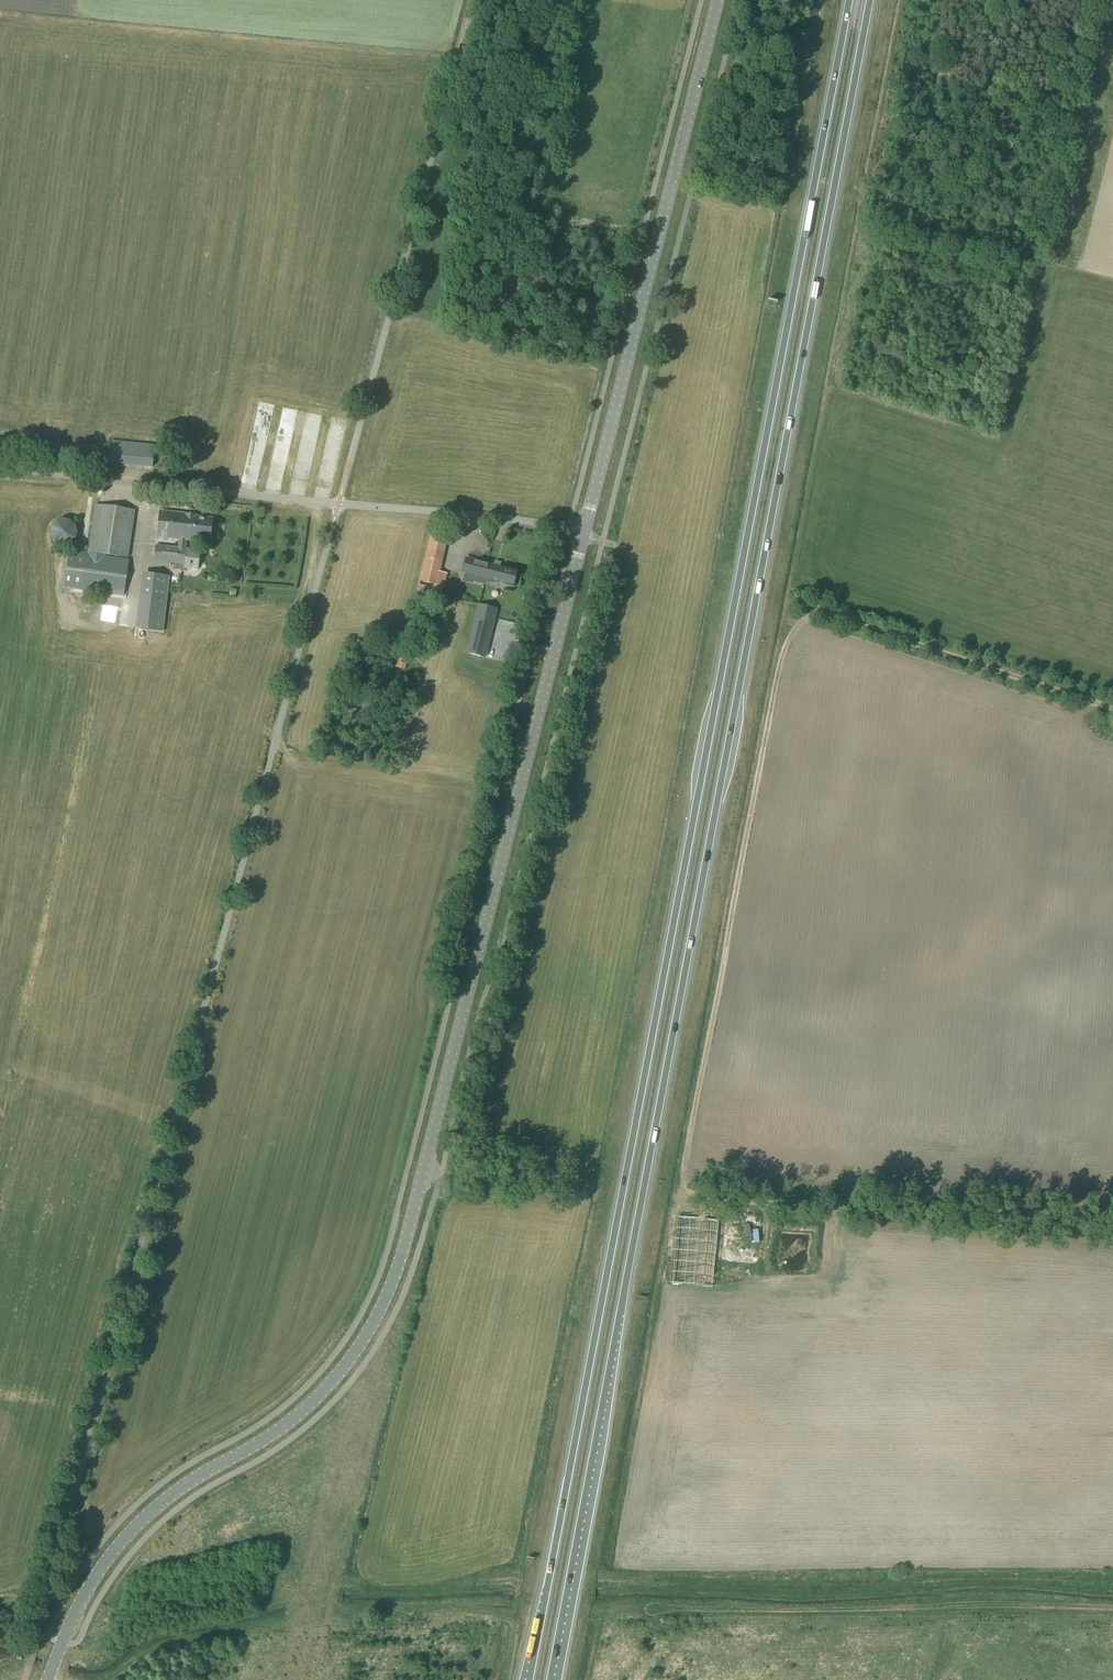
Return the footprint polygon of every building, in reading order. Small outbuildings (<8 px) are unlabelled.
[(478,327),(480,317),(480,314),(477,313),(471,312),(468,326),(469,326),(478,327)] [(128,559),(135,510),(95,504),(87,553),(69,551),(64,588),(79,591),(124,597),(129,560),(128,559)] [(211,542),(214,519),(196,517),(196,515),(159,510),(156,537),(178,540),(178,547),(155,545),(153,562),(174,564),(174,570),(184,571),(184,569),(198,571),(201,550),(186,548),(187,541),(194,542),(194,540),(211,542)] [(63,546),(66,545),(69,545),(71,543),(73,542),(75,539),(76,537),(76,534),(76,532),(76,529),(75,527),(73,525),(71,523),(69,522),(67,521),(63,521),(60,521),(57,522),(55,523),(53,525),(52,528),(51,532),(51,535),(52,539),(54,542),(56,544),(58,545),(61,546),(63,546)] [(418,585),(417,591),(436,595),(440,596),(442,587),(444,588),(447,574),(440,573),(442,561),(448,537),(430,533),(426,549),(425,557),(419,581),(435,585),(434,589),(424,587),(418,585)] [(466,558),(462,574),(475,577),(473,584),(487,587),(487,584),(497,586),(497,584),(512,588),(517,571),(500,567),(466,558)] [(168,577),(146,575),(144,595),(166,598),(168,577)] [(114,622),(114,618),(118,598),(104,596),(100,620),(114,622)] [(477,612),(493,616),(494,612),(478,608),(477,612)] [(476,617),(468,651),(484,654),(492,620),(476,617)]
